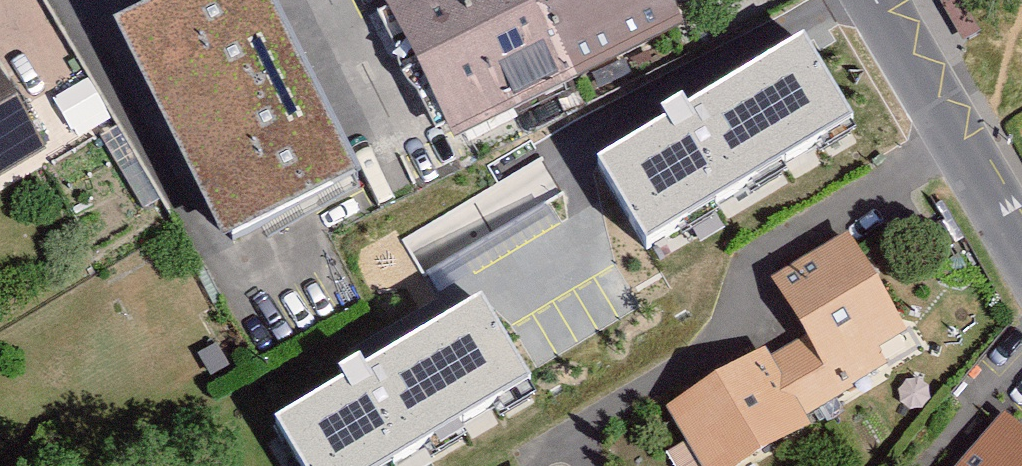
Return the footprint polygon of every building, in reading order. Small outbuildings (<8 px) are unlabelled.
[(160,151),(303,79),(264,0),(172,0),(100,34),(160,151)] [(506,0),(382,0),(373,4),(445,155),(556,98),(506,0)] [(556,98),(676,39),(655,0),(506,0),(556,98)] [(711,142),(677,73),(577,125),(597,160),(616,196),(711,142)] [(303,79),(160,151),(211,265),(360,187),(303,79)] [(33,157),(0,95),(0,176),(33,157)] [(597,160),(460,241),(474,264),(519,346),(656,269),(616,196),(597,160)] [(460,241),(440,209),(373,246),(402,302),(474,264),(460,241)] [(832,247),(758,292),(792,351),(776,360),(813,418),(876,378),(873,362),(895,346),(894,345),(832,247)] [(813,418),(776,360),(758,372),(754,365),(657,424),(684,465),(753,465),(801,437),(796,429),(813,418)] [(961,465),(1021,465),(1021,454),(992,430),(961,465)]
